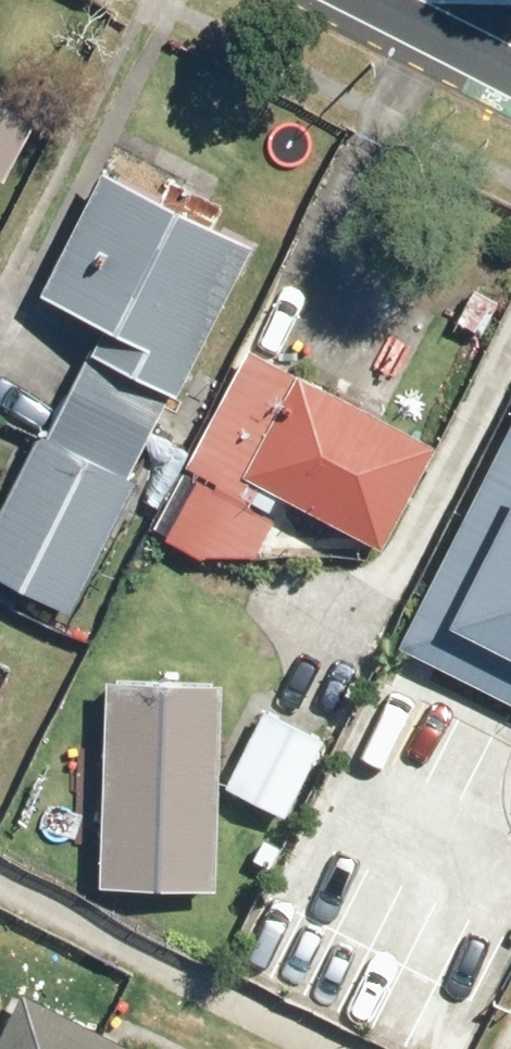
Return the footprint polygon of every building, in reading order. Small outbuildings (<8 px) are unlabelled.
[(46,111),(0,86),(0,195),(46,111)] [(198,380),(269,233),(118,161),(47,308),(198,380)] [(313,372),(260,472),(393,541),(445,441),(313,372)] [(50,442),(0,553),(0,559),(82,596),(134,479),(50,442)] [(419,643),(510,688),(510,454),(419,643)] [(116,671),(105,882),(233,888),(244,678),(116,671)] [(296,810),(330,740),(276,714),(242,783),(296,810)] [(14,1048),(171,1048),(48,985),(14,1048)]
